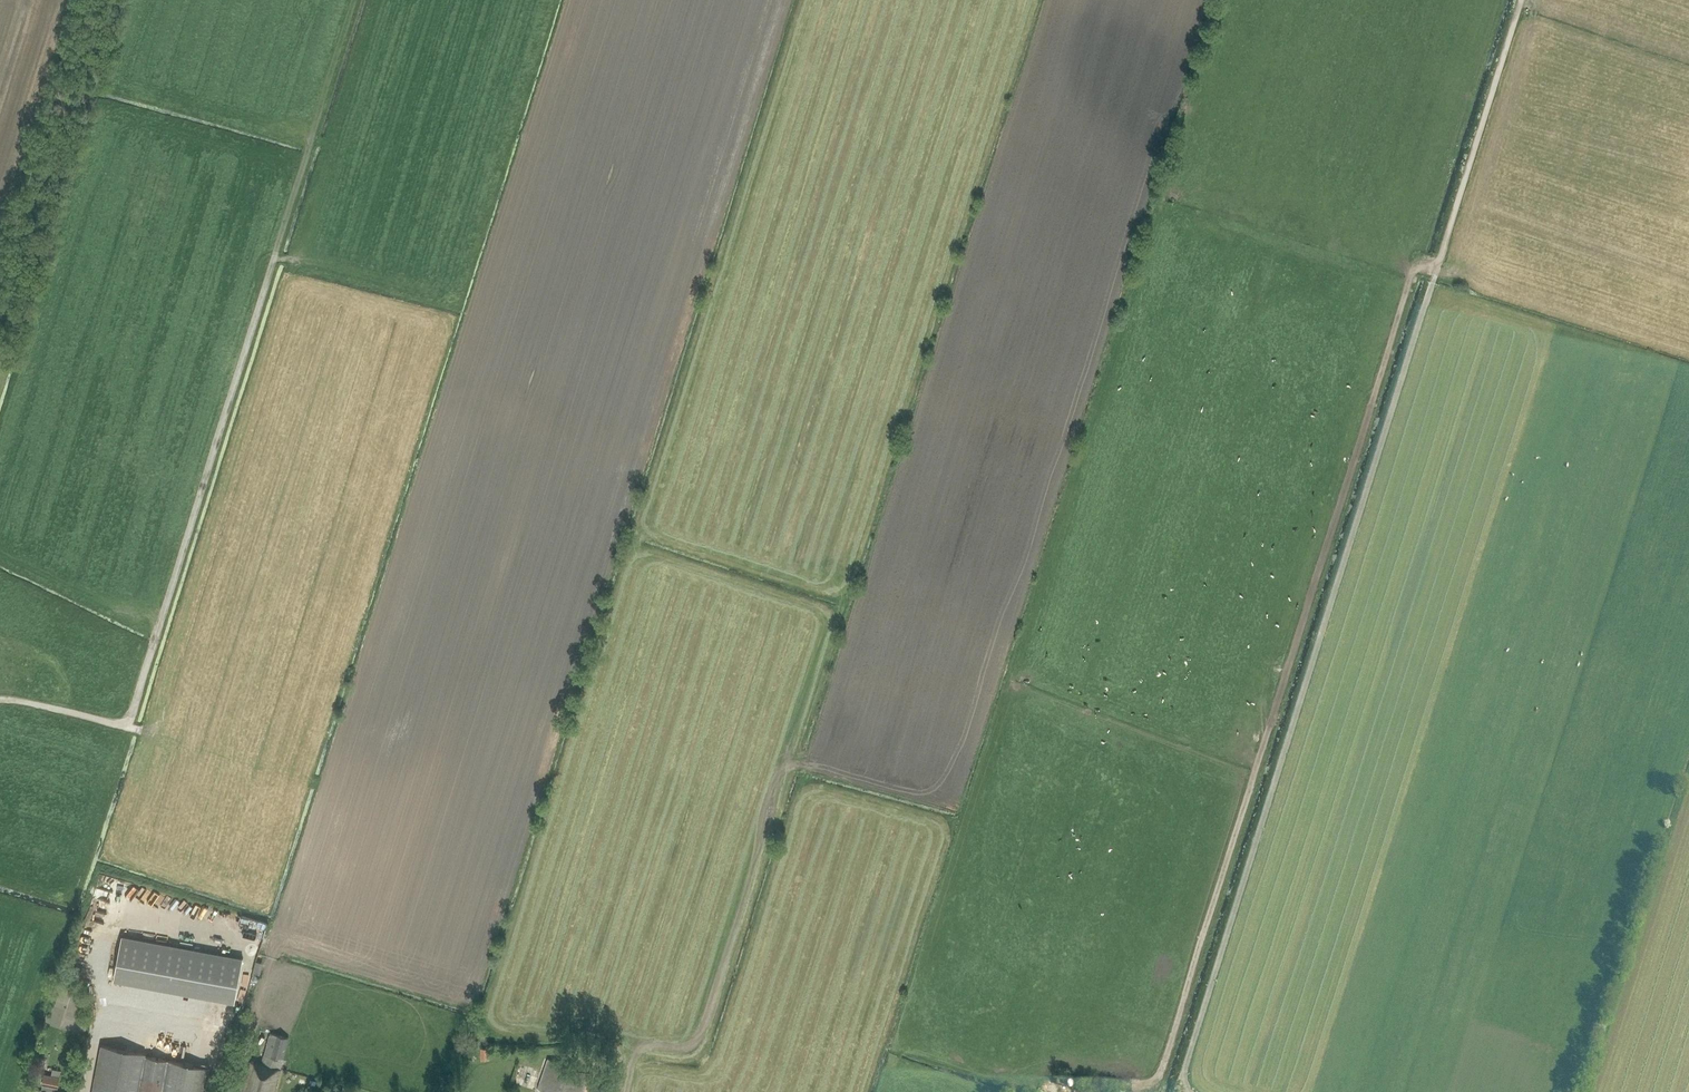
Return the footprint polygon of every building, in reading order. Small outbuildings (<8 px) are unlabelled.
[(236,1003),(244,958),(123,935),(114,981),(236,1003)] [(259,977),(263,964),(256,962),(252,975),(259,977)] [(288,1038),(270,1033),(262,1064),(251,1061),(247,1075),(241,1074),(235,1091),(274,1091),(280,1069),(279,1069),(288,1038)] [(209,1068),(145,1056),(145,1053),(101,1045),(93,1091),(205,1091),(209,1068)] [(489,1047),(479,1047),(480,1059),(490,1059),(489,1047)] [(591,1073),(548,1059),(538,1089),(546,1091),(584,1091),(591,1073)] [(53,1069),(52,1075),(44,1073),(41,1090),(37,1090),(36,1091),(52,1091),(52,1087),(57,1088),(61,1071),(53,1069)]
